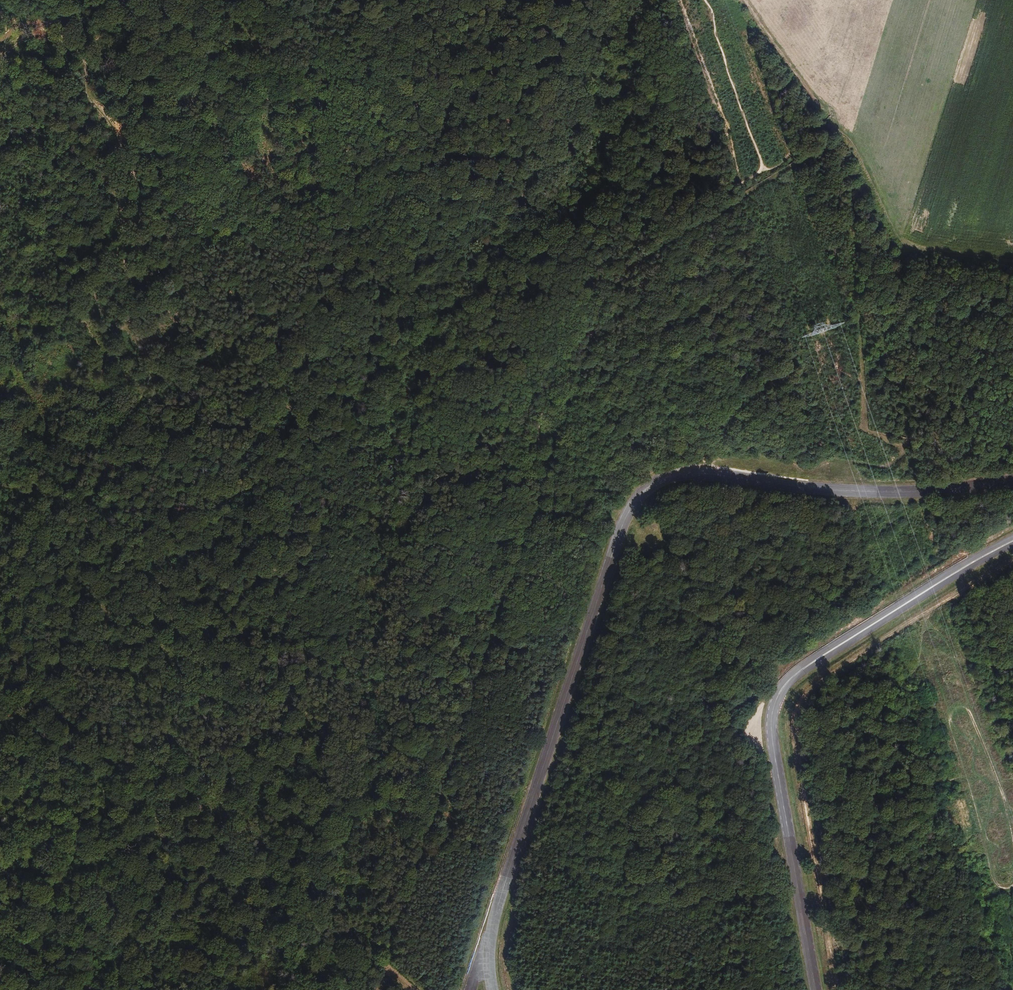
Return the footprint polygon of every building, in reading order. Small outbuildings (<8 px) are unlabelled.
[(823,321),(811,324),(815,335),(827,332),(823,321)]
